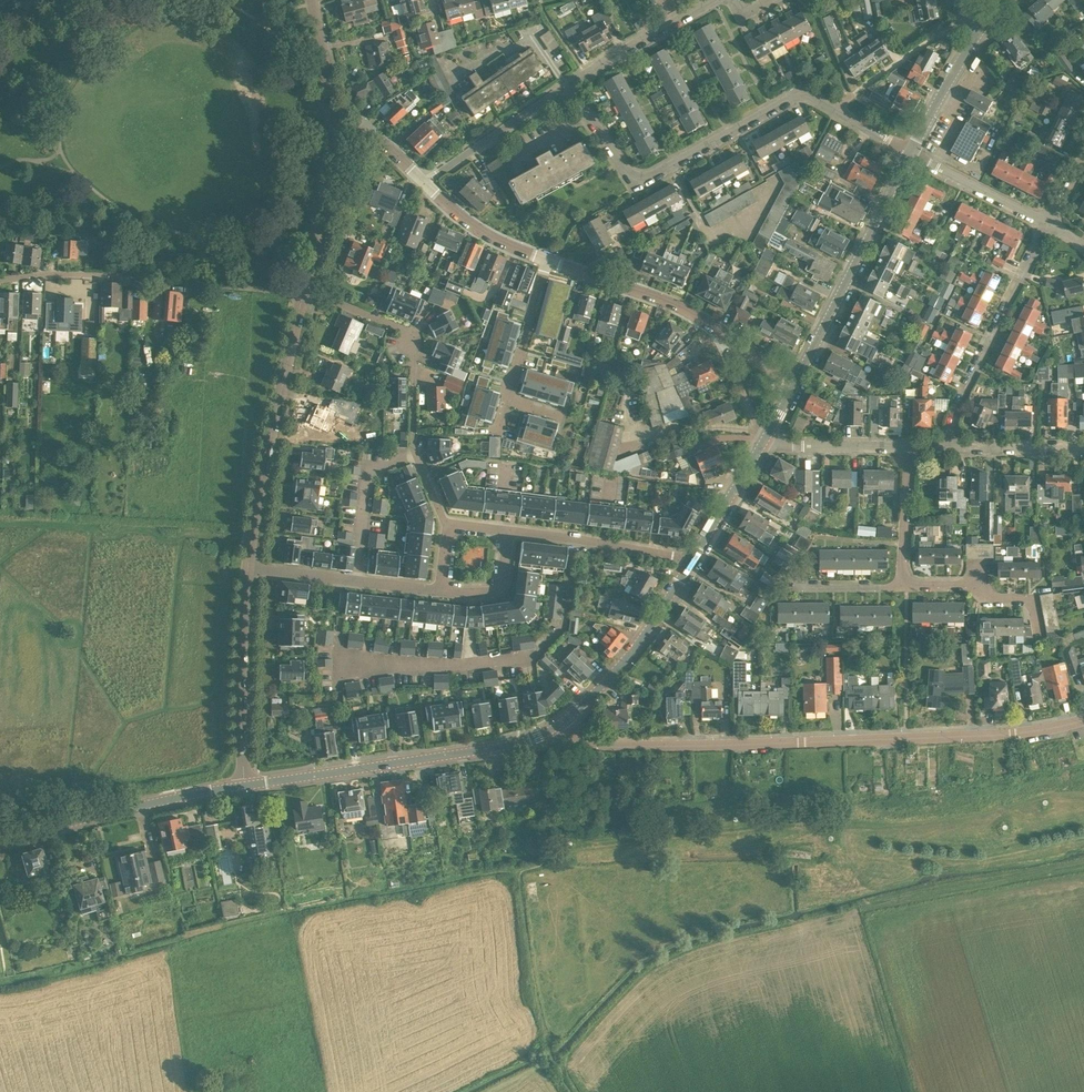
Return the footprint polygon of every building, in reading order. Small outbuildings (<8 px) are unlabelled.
[(342,10),(340,10),(340,11),(339,12),(339,13),(339,14),(339,15),(340,16),(340,17),(341,17),(342,18),(343,19),(345,18),(346,22),(352,20),(353,23),(355,25),(366,22),(366,20),(363,8),(375,4),(374,0),(354,0),(355,2),(341,6),(342,10)] [(401,3),(404,16),(398,18),(400,25),(416,21),(414,14),(424,11),(421,0),(412,0),(401,3)] [(457,0),(445,0),(442,1),(448,20),(461,17),(457,0)] [(461,17),(474,13),(476,19),(483,17),(479,1),(473,3),(472,0),(457,0),(461,17)] [(510,9),(507,0),(485,0),(481,1),(485,16),(510,9)] [(510,9),(527,4),(525,0),(507,0),(510,9)] [(864,20),(873,18),(869,0),(861,0),(864,20)] [(913,7),(913,10),(937,6),(936,0),(917,0),(918,6),(913,7)] [(1024,14),(1033,25),(1038,20),(1039,21),(1052,11),(1044,0),(1041,0),(1024,14)] [(1052,11),(1065,0),(1044,0),(1052,11)] [(1077,0),(1069,0),(1068,0),(1076,11),(1082,7),(1077,0)] [(573,1),(561,8),(564,13),(576,7),(573,1)] [(785,14),(789,20),(799,37),(812,29),(799,6),(799,7),(802,13),(795,17),(791,11),(785,14)] [(937,6),(913,10),(916,23),(939,19),(937,6)] [(596,25),(589,28),(599,46),(612,38),(606,27),(612,23),(605,9),(591,17),(596,25)] [(891,19),(890,14),(882,16),(875,17),(876,22),(883,21),(891,19)] [(823,18),(835,49),(842,46),(830,15),(823,18)] [(772,22),(775,28),(785,45),(799,37),(789,20),(781,24),(778,18),(772,22)] [(640,21),(634,25),(638,31),(644,27),(640,21)] [(394,30),(399,49),(407,47),(401,26),(391,22),(380,25),(383,33),(394,30)] [(939,22),(932,27),(936,32),(943,28),(939,22)] [(448,50),(444,34),(437,36),(433,23),(417,27),(423,48),(432,46),(434,55),(448,50)] [(599,46),(589,28),(582,32),(578,24),(565,32),(572,45),(579,42),(585,53),(599,46)] [(719,38),(710,24),(694,33),(702,48),(719,38)] [(758,30),(762,36),(771,52),(785,45),(775,28),(768,32),(764,26),(758,30)] [(885,27),(881,30),(886,36),(890,33),(885,27)] [(443,31),(444,34),(448,50),(456,47),(451,29),(443,31)] [(542,35),(552,50),(560,44),(551,30),(542,35)] [(864,31),(859,34),(878,61),(889,54),(878,39),(872,43),(864,31)] [(771,52),(762,36),(754,40),(751,34),(745,37),(758,60),(771,52)] [(859,34),(854,38),(863,50),(857,54),(866,69),(878,61),(859,34)] [(1011,56),(1009,57),(1017,67),(1020,68),(1027,62),(1029,64),(1034,60),(1015,34),(1002,44),(1011,56)] [(727,53),(719,38),(702,48),(710,63),(727,53)] [(365,46),(370,69),(392,64),(387,41),(365,46)] [(849,44),(845,47),(852,57),(845,62),(855,77),(866,69),(857,54),(856,54),(849,44)] [(1059,44),(1052,50),(1068,74),(1074,69),(1066,59),(1068,58),(1059,44)] [(475,87),(460,97),(473,116),(543,69),(529,49),(520,55),(517,51),(510,56),(512,62),(482,82),(475,72),(468,77),(475,87)] [(674,63),(666,49),(649,58),(657,73),(674,63)] [(908,61),(915,65),(929,72),(939,55),(932,51),(929,49),(922,63),(913,58),(908,61)] [(718,77),(735,68),(730,60),(727,53),(710,63),(712,65),(718,77)] [(400,58),(403,66),(411,63),(408,55),(400,58)] [(428,58),(447,96),(453,93),(434,55),(428,58)] [(823,55),(814,60),(816,64),(825,59),(823,55)] [(416,62),(420,72),(431,68),(427,58),(416,62)] [(665,88),(682,78),(674,63),(657,73),(665,88)] [(901,66),(891,73),(903,81),(906,76),(923,85),(930,73),(929,72),(915,65),(911,72),(901,66)] [(743,83),(735,68),(718,77),(726,92),(727,92),(742,84),(743,83)] [(791,71),(785,75),(788,80),(794,77),(791,71)] [(365,80),(350,87),(357,101),(372,94),(370,90),(377,86),(384,98),(395,91),(391,85),(392,84),(388,77),(387,78),(383,72),(372,78),(374,81),(368,85),(365,80)] [(436,73),(427,77),(439,100),(447,96),(436,73)] [(895,84),(891,91),(917,105),(921,97),(900,85),(903,81),(891,73),(887,79),(895,84)] [(629,88),(621,74),(604,83),(613,98),(629,88)] [(1018,93),(1015,90),(1021,86),(1013,76),(1003,84),(1013,97),(1018,93)] [(1057,78),(1054,83),(1064,88),(1068,79),(1063,76),(1061,80),(1057,78)] [(690,93),(682,78),(665,88),(674,102),(690,93)] [(750,99),(742,84),(727,92),(726,92),(725,93),(733,108),(750,99)] [(638,103),(629,88),(613,98),(621,112),(638,103)] [(392,109),(384,116),(393,125),(406,112),(404,110),(413,102),(417,98),(410,91),(403,98),(400,95),(386,103),(392,109)] [(873,91),(869,98),(890,110),(894,103),(913,113),(917,105),(891,91),(889,94),(884,91),(882,96),(873,91)] [(966,101),(975,107),(971,115),(972,116),(968,123),(967,123),(951,151),(971,162),(993,122),(983,117),(986,113),(992,102),(972,91),(966,101)] [(699,108),(690,93),(674,102),(682,117),(697,109),(699,108)] [(1064,105),(1079,112),(1083,103),(1083,100),(1070,93),(1064,105)] [(451,101),(448,96),(438,102),(442,107),(451,101)] [(428,109),(431,114),(442,107),(438,102),(428,109)] [(646,118),(638,103),(621,112),(629,127),(646,118)] [(1032,103),(1030,108),(1046,116),(1048,111),(1040,107),(1032,103)] [(1042,103),(1040,107),(1048,111),(1050,107),(1042,103)] [(1064,105),(1058,116),(1073,124),(1079,112),(1064,105)] [(705,124),(697,109),(682,117),(680,118),(688,133),(705,124)] [(453,112),(447,118),(453,125),(460,119),(453,112)] [(802,116),(790,123),(799,138),(811,132),(802,116)] [(1058,116),(1052,128),(1067,136),(1073,124),(1058,116)] [(407,140),(414,147),(439,123),(432,117),(424,125),(424,124),(423,125),(420,125),(416,128),(416,131),(407,140)] [(654,133),(646,118),(629,127),(637,142),(652,134),(654,133)] [(439,123),(414,147),(420,154),(421,153),(423,155),(424,155),(429,151),(427,148),(430,145),(432,148),(438,142),(438,141),(436,139),(437,138),(445,130),(439,123)] [(790,123),(777,129),(786,145),(799,138),(790,123)] [(1067,136),(1052,128),(1046,140),(1061,148),(1067,136)] [(777,129),(765,136),(774,152),(786,145),(777,129)] [(1026,137),(1037,143),(1040,137),(1028,131),(1026,137)] [(661,149),(652,134),(637,142),(635,143),(644,158),(661,149)] [(821,146),(833,151),(839,154),(844,144),(826,135),(821,146)] [(1005,148),(1010,150),(1016,138),(1011,135),(1005,148)] [(774,152),(765,136),(753,143),(762,159),(774,152)] [(541,164),(508,183),(521,206),(534,198),(535,199),(580,174),(580,173),(594,165),(581,141),(578,143),(579,143),(581,142),(582,144),(550,162),(545,154),(548,152),(548,151),(534,159),(534,160),(537,158),(541,164)] [(805,148),(800,151),(804,158),(809,155),(805,148)] [(992,174),(1004,180),(1010,166),(1002,162),(1003,160),(1004,160),(1008,152),(1003,150),(998,160),(999,161),(992,174)] [(852,161),(856,163),(879,175),(884,166),(877,162),(857,152),(852,161)] [(739,154),(727,161),(736,177),(748,170),(739,154)] [(1050,154),(1047,160),(1052,163),(1056,157),(1050,154)] [(816,155),(810,167),(822,173),(828,162),(816,155)] [(486,166),(490,173),(502,165),(497,158),(486,166)] [(787,158),(780,162),(782,166),(790,162),(787,158)] [(1004,180),(1016,186),(1028,162),(1023,160),(1019,168),(1020,168),(1019,171),(1010,166),(1004,180)] [(727,161),(715,168),(724,184),(736,177),(727,161)] [(782,166),(780,162),(772,166),(775,170),(782,166)] [(1016,186),(1029,193),(1035,179),(1026,174),(1028,172),(1029,172),(1032,165),(1028,162),(1016,186)] [(879,175),(856,163),(848,179),(862,187),(870,191),(879,175)] [(781,177),(792,171),(789,166),(778,172),(781,177)] [(467,199),(469,201),(480,191),(489,183),(494,180),(487,168),(479,173),(483,178),(479,183),(473,177),(466,185),(463,182),(455,191),(465,201),(467,199)] [(715,168),(703,175),(712,191),(724,184),(715,168)] [(785,184),(800,184),(792,171),(781,177),(785,184)] [(1035,179),(1029,193),(1040,199),(1047,185),(1048,185),(1053,175),(1048,172),(1044,180),(1045,180),(1044,183),(1035,179)] [(712,191),(703,175),(691,182),(700,198),(712,191)] [(480,191),(469,201),(479,211),(493,195),(488,190),(491,187),(492,188),(497,185),(494,180),(489,183),(480,191)] [(919,182),(913,194),(928,202),(932,193),(936,195),(935,195),(942,198),(944,193),(935,189),(934,190),(919,182)] [(381,219),(388,222),(387,225),(394,228),(402,208),(395,206),(401,191),(379,183),(376,191),(374,190),(369,204),(385,210),(381,219)] [(826,194),(836,200),(863,214),(867,206),(854,199),(855,196),(832,183),(826,194)] [(673,184),(660,191),(669,207),(681,200),(673,184)] [(800,184),(785,184),(782,189),(793,196),(800,184)] [(779,195),(790,201),(793,196),(782,189),(779,195)] [(751,190),(745,193),(752,205),(757,202),(751,190)] [(660,191),(648,198),(657,214),(669,207),(660,191)] [(745,193),(739,196),(746,208),(752,205),(745,193)] [(836,200),(826,194),(824,194),(818,206),(829,212),(830,210),(857,225),(863,214),(836,200)] [(913,194),(907,206),(932,219),(936,221),(938,217),(928,212),(932,204),(928,202),(913,194)] [(724,195),(717,199),(719,204),(727,199),(724,195)] [(787,207),(789,203),(790,201),(779,195),(775,201),(787,207)] [(739,196),(734,199),(740,211),(746,208),(739,196)] [(648,198),(636,205),(645,220),(657,214),(648,198)] [(719,204),(717,199),(710,204),(712,208),(719,204)] [(734,199),(728,203),(734,214),(740,211),(734,199)] [(784,213),(787,207),(775,201),(773,207),(784,213)] [(728,203),(722,206),(728,218),(734,214),(728,203)] [(807,229),(813,217),(789,203),(787,207),(784,213),(781,218),(790,222),(806,230),(807,229)] [(957,231),(954,237),(958,239),(962,233),(973,210),(962,204),(955,217),(963,222),(962,224),(961,224),(957,231)] [(645,220),(636,205),(624,212),(633,227),(645,220)] [(722,206),(716,209),(723,221),(728,218),(722,206)] [(907,206),(901,219),(915,226),(919,217),(923,219),(923,220),(930,223),(932,219),(907,206)] [(781,218),(784,213),(773,207),(770,212),(781,218)] [(716,209),(710,213),(717,224),(723,221),(716,209)] [(970,225),(979,229),(985,216),(973,210),(962,233),(966,235),(970,228),(969,228),(970,225)] [(395,241),(405,245),(417,217),(406,212),(395,241)] [(770,212),(767,217),(778,224),(781,218),(770,212)] [(682,213),(675,217),(677,222),(685,218),(682,213)] [(717,224),(710,213),(704,216),(711,228),(717,224)] [(584,227),(591,239),(620,223),(623,228),(627,227),(622,218),(618,221),(619,223),(612,227),(609,222),(604,225),(600,218),(594,221),(590,215),(582,220),(585,226),(584,227)] [(981,243),(985,245),(997,222),(985,216),(979,229),(987,234),(985,236),(984,236),(981,243)] [(417,217),(405,245),(415,249),(427,221),(417,217)] [(677,222),(675,217),(667,221),(670,226),(677,222)] [(767,217),(764,223),(775,229),(778,224),(767,217)] [(814,217),(813,217),(807,229),(814,232),(820,220),(814,217)] [(915,226),(901,219),(895,230),(909,238),(919,243),(921,239),(914,236),(911,235),(915,226)] [(688,220),(679,225),(681,230),(690,225),(688,220)] [(995,238),(1003,242),(1010,228),(997,222),(985,245),(990,248),(994,240),(995,238)] [(620,223),(591,239),(598,251),(614,243),(610,236),(612,235),(621,233),(624,231),(626,236),(631,234),(627,227),(623,228),(620,223)] [(764,223),(761,229),(772,234),(774,231),(775,229),(764,223)] [(434,243),(446,248),(452,231),(441,226),(434,243)] [(658,227),(651,231),(653,235),(661,231),(658,227)] [(827,228),(822,238),(844,250),(849,240),(841,236),(827,228)] [(1010,228),(1003,242),(1011,246),(1010,248),(1009,248),(1006,256),(1011,258),(1016,248),(1015,248),(1022,234),(1010,228)] [(761,229),(758,234),(769,240),(772,234),(761,229)] [(20,230),(18,242),(25,243),(25,240),(27,231),(20,230)] [(37,233),(27,231),(25,240),(36,241),(37,233)] [(452,231),(446,248),(456,252),(463,235),(452,231)] [(653,235),(651,231),(643,235),(646,239),(653,235)] [(772,234),(769,240),(768,243),(784,252),(785,250),(810,263),(806,270),(827,281),(836,264),(782,235),(774,231),(772,234)] [(757,241),(766,246),(768,243),(769,240),(758,234),(755,240),(757,241)] [(844,250),(822,238),(813,234),(809,243),(817,247),(839,259),(844,250)] [(380,237),(378,243),(377,242),(373,253),(383,257),(389,241),(380,237)] [(890,239),(884,251),(900,260),(907,248),(890,239)] [(62,240),(61,258),(77,259),(77,252),(85,252),(85,241),(62,240)] [(757,241),(755,240),(752,246),(763,251),(766,246),(757,241)] [(353,270),(351,274),(360,278),(362,274),(363,274),(373,249),(351,241),(344,258),(346,259),(343,266),(353,270)] [(457,264),(465,267),(475,245),(466,241),(457,264)] [(921,248),(931,253),(934,248),(924,242),(921,248)] [(6,243),(4,261),(21,264),(24,247),(24,246),(6,243)] [(422,243),(418,252),(424,255),(428,246),(422,243)] [(475,245),(465,267),(473,271),(483,248),(475,245)] [(24,247),(21,264),(39,267),(41,250),(24,247)] [(636,251),(633,257),(641,260),(643,254),(636,251)] [(884,251),(877,264),(894,272),(902,276),(905,269),(912,272),(915,267),(908,264),(900,260),(884,251)] [(424,258),(430,260),(433,254),(427,252),(424,258)] [(478,277),(475,284),(472,283),(470,289),(483,294),(488,281),(496,284),(505,260),(487,252),(478,277)] [(663,258),(656,276),(663,279),(663,280),(666,281),(668,281),(670,281),(676,264),(679,258),(679,257),(665,252),(663,258)] [(704,264),(710,267),(716,255),(711,252),(704,264)] [(648,273),(656,276),(663,258),(649,253),(641,270),(643,271),(644,273),(647,274),(648,273)] [(762,256),(755,270),(766,276),(773,262),(762,256)] [(992,262),(1002,267),(1005,261),(995,256),(992,262)] [(949,263),(960,269),(963,263),(952,257),(949,263)] [(911,258),(908,264),(915,267),(917,262),(911,258)] [(444,271),(450,273),(454,263),(448,261),(444,271)] [(501,288),(513,293),(515,289),(525,294),(534,271),(516,264),(514,269),(509,267),(500,288),(501,288)] [(676,264),(670,281),(677,284),(677,286),(680,287),(682,286),(684,287),(691,270),(676,264)] [(877,264),(871,276),(888,284),(894,272),(877,264)] [(386,280),(392,283),(398,270),(391,267),(386,280)] [(940,278),(952,283),(957,273),(945,268),(940,278)] [(710,301),(711,301),(727,272),(720,269),(714,280),(707,277),(697,294),(699,295),(699,297),(704,299),(705,298),(707,299),(710,300),(710,301)] [(967,270),(964,275),(970,278),(994,290),(1000,278),(986,270),(982,279),(979,277),(967,270)] [(727,272),(711,301),(712,302),(716,303),(715,304),(717,305),(717,307),(721,309),(723,308),(725,309),(734,291),(727,288),(734,276),(727,272)] [(962,273),(960,278),(975,285),(976,284),(978,286),(974,295),(988,302),(994,290),(970,278),(964,275),(962,273)] [(799,282),(786,275),(781,285),(816,303),(820,295),(798,283),(799,282)] [(888,284),(871,276),(865,288),(882,297),(888,284)] [(1065,289),(1066,296),(1083,292),(1083,284),(1082,278),(1063,282),(1047,279),(1046,286),(1065,289)] [(444,290),(460,296),(464,287),(448,281),(444,290)] [(898,282),(895,288),(903,292),(905,286),(898,282)] [(930,286),(928,289),(936,293),(937,294),(946,298),(948,299),(955,286),(946,282),(941,292),(930,286)] [(131,320),(132,300),(132,291),(121,290),(121,284),(101,283),(101,306),(99,306),(98,322),(103,323),(104,315),(107,312),(118,312),(120,314),(120,320),(127,321),(127,320),(131,320)] [(552,283),(540,324),(556,329),(561,310),(564,310),(567,298),(564,297),(567,287),(552,283)] [(742,283),(737,292),(742,294),(745,290),(747,286),(742,283)] [(170,285),(160,284),(160,292),(157,292),(154,318),(179,321),(181,294),(169,293),(170,285)] [(816,303),(781,285),(776,295),(789,302),(789,300),(812,312),(816,303)] [(903,292),(895,288),(893,293),(905,299),(910,288),(905,286),(903,292)] [(386,311),(398,317),(408,294),(391,287),(386,300),(390,302),(386,311)] [(427,301),(434,303),(439,290),(433,287),(427,301)] [(507,309),(513,293),(501,288),(495,304),(507,309)] [(439,290),(434,303),(441,306),(446,293),(439,290)] [(742,294),(737,305),(745,309),(750,301),(755,303),(759,296),(745,290),(742,294)] [(7,330),(9,293),(0,293),(0,330),(7,330)] [(7,330),(7,333),(16,333),(17,318),(18,293),(9,293),(7,330)] [(26,313),(26,318),(37,319),(38,314),(40,314),(41,294),(23,293),(23,313),(26,313)] [(936,293),(929,306),(930,306),(936,310),(938,310),(939,311),(946,298),(937,294),(936,293)] [(408,294),(398,317),(411,322),(415,312),(419,314),(424,301),(408,294)] [(573,319),(588,323),(594,299),(593,298),(592,297),(589,296),(587,297),(581,295),(578,305),(576,304),(574,314),(574,315),(573,319)] [(862,295),(856,307),(873,316),(887,323),(891,325),(894,320),(882,314),(887,306),(879,302),(879,303),(862,295)] [(961,297),(958,302),(982,314),(988,302),(974,295),(970,303),(967,301),(968,300),(961,297)] [(80,327),(81,308),(72,307),(73,304),(73,299),(56,298),(56,303),(55,307),(47,306),(47,325),(56,326),(56,321),(70,322),(70,326),(80,327)] [(952,298),(949,305),(965,313),(962,319),(976,326),(982,314),(958,302),(952,298)] [(1026,305),(1019,319),(1044,331),(1046,327),(1038,323),(1038,324),(1035,322),(1040,312),(1036,310),(1039,303),(1031,298),(1027,306),(1026,305)] [(132,300),(131,320),(146,320),(147,300),(132,300)] [(595,332),(604,335),(613,304),(603,301),(595,332)] [(613,304),(604,335),(613,337),(622,307),(613,304)] [(745,309),(737,305),(729,321),(737,325),(739,321),(746,324),(751,314),(744,311),(745,309)] [(484,306),(479,317),(486,320),(491,309),(484,306)] [(930,306),(923,318),(932,323),(938,310),(936,310),(930,306)] [(856,307),(850,319),(867,328),(871,320),(885,327),(887,323),(873,316),(856,307)] [(1055,312),(1056,320),(1072,317),(1079,316),(1078,308),(1055,312)] [(428,325),(435,338),(444,333),(445,334),(458,328),(449,310),(436,316),(438,320),(428,325)] [(628,327),(624,336),(638,341),(641,333),(642,332),(647,316),(645,315),(645,313),(641,312),(639,313),(633,311),(628,327)] [(498,318),(493,333),(514,340),(519,325),(506,321),(508,315),(498,312),(496,318),(498,318)] [(336,325),(341,327),(333,347),(347,353),(353,339),(355,340),(362,325),(339,316),(336,325)] [(1072,317),(1075,333),(1076,333),(1083,331),(1083,316),(1079,316),(1072,317)] [(787,320),(782,318),(778,326),(799,337),(803,329),(794,324),(795,321),(788,318),(787,320)] [(850,319),(843,332),(875,347),(878,340),(864,334),(867,328),(850,319)] [(1019,319),(1013,331),(1027,338),(1031,330),(1034,331),(1034,332),(1042,335),(1044,331),(1019,319)] [(799,337),(778,326),(765,320),(760,330),(772,336),(773,334),(795,345),(799,337)] [(655,340),(652,345),(658,350),(675,327),(674,326),(674,325),(670,322),(669,322),(668,322),(661,332),(658,332),(655,337),(655,339),(655,340)] [(915,336),(923,340),(930,327),(922,323),(915,336)] [(556,347),(565,349),(570,328),(562,325),(556,347)] [(675,327),(658,350),(667,356),(683,332),(682,332),(681,330),(678,327),(676,327),(675,327)] [(939,327),(936,332),(942,335),(966,347),(972,335),(958,328),(953,336),(950,335),(951,334),(944,331),(944,330),(939,327)] [(1013,331),(1007,343),(1031,355),(1033,351),(1026,347),(1026,348),(1023,346),(1027,338),(1013,331)] [(843,332),(837,344),(855,353),(855,351),(869,358),(866,363),(877,369),(880,363),(873,359),(878,349),(875,347),(843,332)] [(493,333),(490,345),(511,352),(514,340),(493,333)] [(949,344),(945,352),(960,359),(966,347),(942,335),(939,340),(946,343),(947,342),(949,344)] [(96,361),(97,337),(88,337),(87,360),(96,361)] [(911,350),(918,353),(924,342),(917,338),(911,350)] [(441,360),(437,370),(450,375),(460,350),(447,345),(447,346),(437,342),(431,355),(441,360)] [(1007,343),(1001,355),(1015,362),(1019,353),(1023,355),(1022,355),(1029,359),(1038,363),(1039,359),(1031,355),(1007,343)] [(483,359),(481,365),(491,368),(493,362),(506,366),(511,352),(490,345),(485,360),(483,359)] [(924,351),(922,355),(929,359),(954,371),(960,359),(945,352),(941,360),(938,359),(939,358),(924,351)] [(833,352),(828,361),(864,378),(868,372),(861,369),(862,368),(852,363),(853,362),(850,360),(851,359),(847,357),(846,359),(833,352)] [(912,352),(905,365),(914,369),(920,355),(912,352)] [(676,355),(665,364),(668,371),(680,361),(676,355)] [(1001,355),(996,366),(1010,373),(1009,374),(1019,379),(1022,375),(1014,371),(1011,370),(1015,362),(1001,355)] [(1083,357),(1074,359),(1076,380),(1083,379),(1083,357)] [(132,359),(131,366),(139,367),(140,359),(132,359)] [(611,367),(637,375),(640,367),(613,359),(611,367)] [(643,359),(640,368),(651,366),(651,361),(652,360),(643,359)] [(954,371),(929,359),(926,364),(934,368),(934,367),(937,369),(933,376),(947,383),(954,371)] [(689,370),(671,378),(675,387),(713,370),(712,368),(713,366),(711,363),(710,362),(709,360),(696,366),(694,361),(686,365),(689,370)] [(864,378),(828,361),(824,369),(834,374),(833,376),(839,379),(840,377),(844,379),(844,378),(854,384),(855,382),(861,385),(869,389),(871,384),(864,380),(864,378)] [(20,376),(29,376),(29,363),(20,363),(20,376)] [(321,385),(338,392),(345,376),(348,378),(351,370),(334,363),(330,371),(327,370),(321,385)] [(598,389),(596,395),(601,397),(610,366),(603,364),(598,382),(599,382),(597,388),(598,389)] [(640,368),(638,376),(643,395),(653,426),(664,423),(688,416),(675,387),(671,378),(668,371),(665,364),(657,365),(651,366),(640,368)] [(1058,365),(1058,379),(1067,379),(1067,365),(1058,365)] [(1039,366),(1039,379),(1050,379),(1050,366),(1039,366)] [(523,384),(521,393),(535,397),(542,373),(525,368),(521,383),(523,384)] [(714,370),(713,370),(675,387),(688,416),(702,410),(699,404),(692,407),(686,392),(697,388),(699,393),(708,389),(706,384),(717,378),(716,377),(717,375),(715,371),(714,370)] [(542,373),(535,397),(548,401),(554,377),(542,373)] [(902,373),(898,380),(905,383),(909,376),(902,373)] [(447,376),(443,384),(459,391),(463,382),(447,376)] [(922,386),(922,427),(931,427),(931,416),(935,416),(935,396),(928,396),(928,382),(930,382),(930,379),(925,376),(924,384),(924,386),(922,386)] [(477,388),(473,401),(495,408),(499,394),(486,390),(489,380),(479,377),(476,387),(477,388)] [(554,377),(548,401),(563,405),(566,392),(571,393),(574,383),(554,377)] [(393,413),(401,413),(401,409),(405,409),(405,378),(390,378),(389,408),(393,409),(393,413)] [(7,383),(7,406),(16,407),(17,383),(7,383)] [(854,394),(857,388),(847,383),(843,390),(851,394),(854,394)] [(1048,427),(1058,427),(1058,383),(1051,383),(1051,392),(1053,392),(1052,399),(1048,399),(1048,427)] [(1058,383),(1058,427),(1067,427),(1068,399),(1067,399),(1067,383),(1058,383)] [(913,427),(922,427),(922,386),(918,386),(918,396),(919,400),(909,400),(909,415),(913,415),(913,427)] [(444,387),(442,387),(426,388),(427,394),(427,411),(445,410),(444,389),(444,387)] [(835,388),(831,396),(844,402),(847,394),(835,388)] [(812,394),(808,402),(837,416),(841,408),(833,404),(812,394)] [(847,409),(847,424),(847,426),(862,426),(862,414),(869,414),(870,394),(863,394),(863,401),(847,400),(847,409)] [(977,405),(970,422),(984,428),(987,422),(998,422),(998,408),(1006,408),(1006,394),(998,394),(998,398),(982,399),(979,405),(977,405)] [(317,404),(309,424),(327,431),(334,417),(338,419),(339,418),(352,423),(361,402),(332,397),(331,399),(327,408),(317,404)] [(870,410),(879,410),(879,397),(870,397),(870,410)] [(467,415),(464,425),(474,428),(478,418),(490,422),(495,408),(473,401),(469,415),(467,415)] [(897,408),(897,401),(891,401),(891,408),(884,408),(883,426),(897,427),(898,408),(897,408)] [(840,424),(847,424),(847,409),(841,408),(837,416),(808,402),(804,409),(826,420),(826,419),(833,423),(834,422),(840,424)] [(734,417),(728,403),(701,415),(705,425),(722,418),(723,422),(734,417)] [(1005,412),(1005,427),(1018,427),(1018,412),(1019,407),(1012,407),(1012,412),(1005,412)] [(1018,412),(1018,427),(1032,427),(1032,412),(1025,412),(1025,407),(1019,407),(1018,412)] [(520,427),(516,441),(535,447),(543,420),(528,416),(525,429),(520,427)] [(543,420),(535,447),(553,453),(557,439),(553,437),(557,425),(543,420)] [(642,464),(638,452),(618,460),(626,427),(598,420),(587,460),(589,464),(620,472),(642,464)] [(671,441),(675,450),(683,446),(679,437),(671,441)] [(427,453),(432,464),(452,456),(449,449),(450,439),(428,439),(427,453)] [(513,443),(503,440),(502,445),(511,448),(513,443)] [(686,459),(689,466),(718,454),(715,445),(703,451),(702,450),(700,449),(697,450),(696,453),(693,454),(694,456),(686,459)] [(684,447),(673,451),(676,457),(686,453),(684,447)] [(301,469),(310,470),(311,468),(324,469),(325,459),(333,460),(334,449),(325,448),(325,451),(312,449),(311,454),(301,452),(299,466),(301,467),(301,469)] [(668,473),(667,480),(695,483),(693,473),(700,470),(705,480),(715,476),(711,468),(722,463),(718,454),(689,466),(673,474),(668,473)] [(778,459),(769,475),(785,483),(790,474),(796,477),(795,492),(811,492),(811,508),(820,513),(821,497),(821,487),(812,486),(812,470),(796,470),(793,468),(778,459)] [(458,463),(461,469),(467,467),(486,469),(487,462),(466,460),(458,463)] [(640,465),(635,467),(654,470),(649,461),(640,465)] [(396,486),(401,498),(420,490),(409,464),(403,467),(408,481),(396,486)] [(345,473),(360,475),(361,467),(346,465),(345,473)] [(635,467),(622,473),(655,477),(656,470),(654,470),(635,467)] [(844,487),(844,500),(849,500),(848,506),(857,506),(857,487),(849,487),(850,471),(839,471),(839,470),(834,470),(834,471),(832,471),(831,487),(844,487)] [(438,479),(442,488),(461,480),(457,471),(438,479)] [(863,471),(863,494),(871,494),(871,489),(877,489),(877,471),(863,471)] [(877,471),(877,489),(892,489),(892,472),(877,471)] [(970,500),(986,500),(987,473),(972,473),(972,491),(970,491),(970,500)] [(1058,503),(1059,475),(1046,475),(1046,485),(1038,485),(1037,503),(1055,503),(1055,507),(1058,507),(1058,503)] [(1071,475),(1059,475),(1058,503),(1064,503),(1064,491),(1071,491),(1071,475)] [(296,479),(294,493),(318,496),(321,478),(307,476),(306,481),(296,479)] [(1004,479),(1004,482),(1005,483),(1005,493),(1006,493),(1006,512),(1015,512),(1016,477),(1006,476),(1006,478),(1004,479)] [(953,501),(953,508),(966,508),(966,489),(957,489),(957,477),(950,477),(950,479),(938,479),(938,477),(937,501),(953,501)] [(1016,477),(1015,512),(1022,512),(1022,500),(1029,500),(1029,477),(1016,477)] [(451,508),(465,489),(461,480),(442,488),(451,508)] [(763,485),(758,493),(791,513),(794,508),(783,502),(785,498),(763,485)] [(465,489),(451,508),(472,511),(475,490),(465,489)] [(401,498),(406,510),(425,502),(420,490),(401,498)] [(475,490),(472,511),(482,512),(485,491),(475,490)] [(343,491),(342,498),(357,500),(357,493),(343,491)] [(485,491),(482,512),(504,514),(506,494),(498,493),(485,491)] [(518,516),(529,518),(532,494),(521,492),(521,496),(518,516)] [(318,496),(294,493),(293,507),(323,511),(324,505),(317,504),(318,496)] [(758,493),(753,502),(775,515),(786,521),(791,513),(758,493)] [(504,514),(518,516),(521,496),(506,494),(504,514)] [(529,518),(541,519),(544,495),(532,494),(529,518)] [(544,495),(541,519),(552,520),(555,496),(544,495)] [(1072,512),(1080,512),(1081,507),(1081,495),(1072,495),(1072,512)] [(555,496),(552,520),(563,522),(566,501),(566,498),(555,496)] [(357,500),(342,498),(341,505),(356,507),(357,500)] [(673,515),(684,537),(701,506),(687,498),(680,511),(673,515)] [(374,499),(373,506),(388,508),(388,500),(374,499)] [(563,522),(575,523),(577,503),(566,501),(563,522)] [(406,510),(411,521),(431,515),(425,502),(406,510)] [(575,523),(586,525),(588,504),(577,503),(575,523)] [(586,525),(608,527),(611,507),(588,504),(586,525)] [(388,508),(373,506),(372,513),(387,515),(388,508)] [(608,527),(623,529),(625,509),(614,507),(611,507),(608,527)] [(811,508),(804,519),(813,525),(820,513),(811,508)] [(623,529),(636,531),(639,510),(625,509),(623,529)] [(636,531),(650,532),(652,517),(652,512),(639,510),(636,531)] [(748,510),(743,518),(773,536),(777,529),(767,523),(768,521),(748,510)] [(942,522),(958,522),(958,513),(942,513),(942,522)] [(411,521),(410,532),(430,535),(432,520),(431,515),(411,521)] [(650,532),(684,537),(673,515),(665,519),(652,517),(650,532)] [(290,529),(290,531),(310,533),(311,526),(317,527),(318,520),(292,517),(291,522),(289,522),(288,529),(290,529)] [(773,536),(743,518),(738,527),(758,538),(759,537),(769,543),(773,536)] [(389,520),(388,530),(395,530),(396,521),(389,520)] [(801,525),(796,533),(806,539),(811,531),(801,525)] [(876,527),(876,537),(890,538),(890,527),(876,527)] [(1030,545),(1044,545),(1044,527),(1030,527),(1030,545)] [(394,540),(395,530),(388,530),(387,539),(394,540)] [(339,531),(338,538),(341,538),(352,540),(353,533),(353,532),(339,531)] [(410,532),(408,544),(429,546),(430,535),(410,532)] [(733,534),(728,543),(758,561),(762,555),(752,548),(753,547),(733,534)] [(300,551),(306,551),(308,537),(301,536),(301,540),(295,540),(294,538),(288,538),(287,539),(285,551),(283,551),(282,560),(284,561),(284,563),(298,564),(300,551)] [(311,566),(330,568),(332,554),(321,553),(322,546),(314,545),(315,538),(308,537),(306,551),(313,552),(311,566)] [(544,545),(521,542),(519,563),(542,566),(544,545)] [(758,561),(728,543),(723,551),(743,563),(743,562),(753,568),(758,561)] [(408,544),(407,555),(427,557),(429,546),(408,544)] [(775,555),(788,563),(790,564),(798,551),(786,544),(783,549),(780,548),(775,555)] [(1074,545),(1076,563),(1080,563),(1081,573),(1083,573),(1083,558),(1081,544),(1074,545)] [(567,548),(544,545),(542,566),(564,568),(567,548)] [(332,554),(330,568),(352,571),(355,547),(346,546),(345,556),(332,554)] [(488,554),(487,546),(471,548),(472,556),(467,556),(468,568),(481,566),(481,563),(474,564),(473,556),(488,554)] [(934,564),(934,549),(920,549),(920,564),(934,564)] [(947,549),(934,549),(934,564),(947,564),(947,549)] [(960,549),(947,549),(947,564),(960,564),(960,549)] [(835,550),(818,550),(819,570),(836,570),(835,550)] [(835,550),(836,570),(853,569),(852,550),(835,550)] [(852,550),(853,569),(870,569),(869,550),(852,550)] [(869,550),(870,569),(887,569),(887,550),(869,550)] [(367,573),(385,575),(388,555),(376,553),(376,559),(368,559),(367,573)] [(404,577),(405,566),(406,564),(399,563),(400,556),(388,555),(385,575),(404,577)] [(407,555),(406,564),(405,566),(426,569),(427,557),(407,555)] [(788,563),(775,555),(772,561),(785,569),(788,563)] [(996,556),(996,563),(999,563),(999,577),(1013,577),(1013,563),(1013,556),(996,556)] [(718,559),(712,567),(742,586),(746,579),(736,573),(737,571),(718,559)] [(603,569),(621,571),(622,564),(604,562),(603,569)] [(1026,563),(1013,563),(1013,577),(1026,577),(1026,563)] [(1040,563),(1026,563),(1026,577),(1040,577),(1040,563)] [(405,566),(404,577),(424,580),(426,569),(405,566)] [(742,586),(712,567),(707,575),(726,588),(727,586),(737,593),(742,586)] [(518,571),(516,585),(537,588),(538,573),(518,571)] [(624,576),(626,578),(649,591),(656,580),(641,571),(638,576),(630,572),(629,573),(627,571),(624,576)] [(763,572),(758,579),(774,590),(782,577),(775,573),(773,577),(763,572)] [(1063,577),(1051,578),(1052,587),(1069,585),(1083,583),(1082,576),(1064,578),(1063,577)] [(620,578),(620,585),(624,585),(625,586),(623,590),(628,593),(629,592),(644,601),(649,591),(626,578),(620,578)] [(279,602),(293,604),(294,597),(307,599),(309,585),(282,582),(280,590),(278,590),(277,599),(279,600),(279,602)] [(549,583),(547,600),(561,602),(563,585),(549,583)] [(702,583),(697,590),(709,598),(709,599),(726,611),(730,604),(720,597),(721,596),(702,583)] [(1069,585),(1069,593),(1083,591),(1083,588),(1083,583),(1069,585)] [(515,594),(514,600),(535,603),(537,588),(516,585),(515,594)] [(697,590),(691,600),(711,613),(711,611),(714,613),(711,618),(714,620),(732,633),(736,628),(732,625),(722,617),(726,611),(709,599),(709,598),(697,590)] [(338,607),(345,607),(347,593),(339,592),(338,607)] [(344,614),(358,615),(360,595),(347,593),(345,607),(344,614)] [(1053,593),(1040,595),(1041,601),(1054,599),(1053,593)] [(358,615),(371,617),(374,596),(360,595),(358,615)] [(607,613),(606,616),(638,623),(642,607),(622,602),(623,601),(600,595),(597,607),(605,609),(604,612),(607,613)] [(766,602),(756,595),(748,607),(759,613),(766,602)] [(371,617),(384,618),(387,598),(374,596),(371,617)] [(384,618),(398,620),(400,599),(387,598),(384,618)] [(398,620),(411,621),(413,601),(400,599),(398,620)] [(1054,599),(1041,601),(1042,608),(1055,605),(1054,599)] [(514,600),(512,602),(525,621),(534,612),(535,603),(514,600)] [(561,602),(547,600),(545,618),(559,619),(561,602)] [(411,621),(424,623),(426,602),(413,601),(411,621)] [(424,623),(437,624),(440,604),(426,602),(424,623)] [(512,602),(506,603),(509,623),(525,621),(512,602)] [(506,603),(493,605),(496,625),(509,623),(506,603)] [(777,604),(777,623),(794,623),(794,603),(777,604)] [(794,603),(794,623),(803,623),(811,623),(811,603),(802,603),(799,603),(794,603)] [(811,603),(811,623),(828,622),(828,603),(816,603),(811,603)] [(913,603),(913,622),(930,622),(930,603),(913,603)] [(930,603),(930,622),(939,622),(947,622),(947,603),(939,603),(935,603),(930,603)] [(947,603),(947,622),(964,622),(964,603),(951,603),(947,603)] [(437,624),(451,626),(453,605),(440,604),(437,624)] [(451,626),(465,627),(467,607),(453,605),(451,626)] [(493,605),(479,607),(482,627),(496,625),(493,605)] [(745,605),(739,614),(753,623),(759,614),(759,613),(748,607),(745,605)] [(1055,605),(1042,608),(1043,614),(1056,611),(1056,609),(1055,605)] [(839,607),(839,626),(856,626),(856,606),(839,607)] [(856,606),(856,626),(865,626),(873,625),(873,606),(865,606),(864,606),(856,606)] [(873,606),(873,625),(891,625),(890,606),(880,606),(873,606)] [(471,607),(467,607),(465,627),(471,627),(475,627),(482,627),(479,607),(475,607),(471,607)] [(686,607),(681,614),(691,621),(690,622),(710,635),(714,629),(703,621),(704,620),(686,607)] [(1057,615),(1056,611),(1043,614),(1044,620),(1058,618),(1057,615)] [(279,618),(279,632),(303,633),(304,614),(290,614),(290,618),(279,618)] [(691,621),(681,614),(675,624),(693,636),(694,635),(705,642),(710,635),(690,622),(691,621)] [(1058,618),(1044,620),(1046,626),(1059,624),(1058,618)] [(981,619),(981,635),(995,635),(995,619),(981,619)] [(995,619),(995,635),(1009,635),(1009,619),(995,619)] [(1009,644),(1009,654),(1015,654),(1015,644),(1017,644),(1017,635),(1023,635),(1023,645),(1032,645),(1032,642),(1034,639),(1031,625),(1023,625),(1023,619),(1009,619),(1009,635),(1009,644)] [(598,628),(600,630),(620,647),(627,639),(612,626),(610,629),(605,625),(595,623),(592,626),(597,630),(598,628)] [(1059,624),(1046,626),(1047,633),(1060,630),(1059,624)] [(569,627),(568,635),(576,635),(577,628),(569,627)] [(319,629),(318,636),(332,638),(333,631),(319,629)] [(620,647),(600,630),(597,635),(602,639),(599,642),(603,645),(599,650),(602,652),(606,655),(610,659),(614,654),(614,655),(620,647)] [(1060,630),(1047,633),(1048,639),(1061,636),(1060,630)] [(1076,643),(1083,641),(1083,630),(1073,633),(1076,643)] [(303,633),(279,632),(278,646),(280,646),(280,649),(292,650),(292,646),(303,646),(303,633)] [(657,648),(665,655),(666,653),(676,661),(688,645),(670,632),(657,648)] [(737,637),(743,641),(746,636),(741,632),(737,637)] [(347,647),(354,648),(356,634),(349,633),(347,647)] [(356,634),(354,648),(361,649),(363,634),(356,634)] [(532,634),(525,636),(527,649),(534,648),(532,634)] [(732,634),(725,644),(737,650),(743,641),(737,637),(732,634)] [(567,642),(578,645),(580,639),(569,635),(567,642)] [(332,638),(318,636),(317,644),(332,645),(332,638)] [(373,650),(380,652),(383,638),(376,636),(373,650)] [(525,636),(518,637),(520,650),(527,649),(525,636)] [(520,650),(518,637),(511,638),(513,651),(520,650)] [(383,638),(380,652),(387,653),(390,639),(383,638)] [(478,642),(480,656),(487,655),(485,641),(478,642)] [(427,656),(434,656),(435,642),(428,642),(427,656)] [(435,642),(434,656),(441,657),(442,643),(435,642)] [(453,658),(461,658),(462,644),(454,643),(453,658)] [(972,643),(962,644),(963,661),(972,661),(972,643)] [(737,650),(725,644),(718,657),(730,663),(733,658),(737,650)] [(578,645),(564,661),(584,679),(594,669),(589,664),(594,658),(578,645)] [(1072,645),(1061,649),(1070,675),(1081,671),(1083,679),(1083,658),(1077,660),(1072,645)] [(538,660),(553,673),(558,667),(544,654),(538,660)] [(828,684),(804,685),(805,712),(826,711),(826,694),(831,693),(831,694),(839,693),(839,685),(841,685),(841,657),(827,657),(828,684)] [(978,660),(979,675),(989,675),(987,659),(978,660)] [(281,679),(281,682),(290,682),(290,679),(303,679),(303,661),(290,661),(289,665),(279,665),(279,679),(281,679)] [(1011,662),(1014,686),(1021,685),(1022,685),(1019,661),(1011,662)] [(676,669),(684,670),(686,670),(687,663),(677,662),(676,669)] [(733,663),(732,697),(738,697),(738,714),(760,714),(760,692),(747,692),(747,684),(745,684),(745,663),(733,663)] [(1050,667),(1042,669),(1045,681),(1047,690),(1054,688),(1057,700),(1067,698),(1064,685),(1070,684),(1068,675),(1062,676),(1059,664),(1050,666),(1050,667)] [(1022,685),(1021,685),(1023,694),(1026,693),(1028,706),(1042,703),(1038,682),(1045,681),(1042,669),(1041,665),(1036,666),(1037,673),(1031,674),(1033,683),(1022,685)] [(930,670),(927,706),(943,708),(944,695),(949,693),(965,692),(965,693),(974,693),(972,667),(963,668),(964,673),(940,674),(940,671),(930,670)] [(496,670),(489,671),(491,685),(498,685),(496,670)] [(675,697),(665,697),(666,718),(666,723),(676,723),(676,718),(676,717),(681,717),(681,706),(684,706),(683,692),(685,689),(691,689),(692,681),(692,671),(686,670),(685,685),(682,684),(675,692),(675,697)] [(491,685),(489,671),(482,672),(484,686),(491,685)] [(878,676),(871,676),(872,686),(872,708),(894,708),(893,673),(888,673),(888,686),(879,686),(878,676)] [(848,674),(844,674),(844,690),(846,690),(846,697),(850,697),(850,709),(872,708),(872,686),(858,687),(858,676),(848,676),(848,674)] [(392,677),(385,678),(387,692),(394,691),(392,677)] [(387,692),(385,678),(378,679),(380,693),(387,692)] [(760,692),(760,714),(782,715),(782,699),(788,699),(788,679),(782,679),(782,689),(778,689),(777,692),(769,692),(769,689),(760,689),(760,692)] [(541,691),(543,707),(548,706),(563,691),(552,680),(541,691)] [(345,683),(347,698),(361,696),(359,681),(345,683)] [(691,689),(691,702),(700,702),(701,717),(721,717),(720,702),(711,702),(711,687),(711,681),(692,681),(691,689)] [(990,683),(991,708),(1006,707),(1005,682),(990,683)] [(543,707),(541,691),(522,694),(525,708),(529,707),(531,717),(545,715),(543,707)] [(621,710),(601,711),(602,728),(626,728),(626,713),(629,713),(629,705),(636,705),(636,695),(621,695),(621,710)] [(515,721),(514,711),(518,710),(516,697),(497,699),(501,723),(515,721)] [(647,707),(653,708),(656,699),(650,697),(647,707)] [(461,702),(443,704),(447,728),(460,726),(459,716),(463,715),(461,702)] [(471,705),(475,729),(489,727),(487,716),(491,716),(489,702),(471,705)] [(447,728),(443,704),(425,707),(427,721),(431,720),(433,730),(447,728)] [(272,705),(272,713),(282,713),(282,705),(272,705)] [(402,707),(394,708),(398,728),(402,727),(403,737),(418,735),(414,711),(403,713),(402,707)] [(315,742),(309,743),(311,754),(316,753),(317,757),(327,756),(323,727),(322,720),(320,708),(314,709),(316,728),(313,728),(314,734),(315,742)] [(386,713),(368,716),(372,740),(386,738),(384,727),(388,727),(386,713)] [(372,740),(368,716),(350,719),(353,732),(357,732),(358,742),(372,740)] [(332,726),(323,727),(327,756),(336,755),(333,732),(332,726)] [(460,771),(447,773),(451,796),(452,803),(456,803),(459,824),(475,822),(472,797),(462,798),(461,790),(463,790),(460,771)] [(437,789),(428,790),(429,797),(438,796),(439,798),(451,796),(447,773),(435,775),(437,789)] [(402,779),(380,783),(382,794),(387,826),(396,824),(397,838),(410,836),(408,826),(406,806),(404,794),(404,791),(402,779)] [(519,788),(501,790),(502,804),(508,803),(509,805),(534,801),(532,792),(531,782),(518,783),(519,788)] [(502,804),(501,790),(500,788),(494,789),(494,788),(479,790),(478,788),(472,789),(473,797),(480,796),(482,811),(497,809),(496,805),(502,804)] [(338,792),(341,813),(343,812),(343,816),(346,819),(362,816),(364,813),(364,809),(361,789),(338,792)] [(374,796),(367,797),(370,816),(377,815),(374,796)] [(293,811),(296,829),(309,828),(309,831),(323,829),(320,807),(308,808),(307,800),(294,802),(295,810),(293,811)] [(432,803),(427,804),(428,813),(427,813),(429,825),(435,824),(432,803)] [(258,815),(254,816),(252,804),(233,807),(237,828),(248,826),(253,858),(272,855),(269,838),(270,838),(267,822),(260,823),(258,815)] [(423,804),(406,806),(408,826),(418,825),(418,821),(425,820),(423,804)] [(377,816),(365,817),(366,825),(378,823),(377,816)] [(180,818),(159,823),(163,844),(165,853),(187,848),(185,839),(189,838),(186,826),(181,827),(180,818)] [(213,823),(206,824),(209,842),(216,841),(213,823)] [(208,841),(206,834),(199,835),(200,843),(208,841)] [(370,842),(372,854),(380,853),(378,840),(370,842)] [(28,876),(39,873),(40,879),(50,876),(42,850),(40,849),(23,853),(22,856),(28,876)] [(144,851),(117,857),(126,894),(144,890),(143,886),(164,881),(159,859),(147,862),(144,851)] [(187,885),(196,884),(194,868),(185,869),(187,885)] [(80,879),(81,883),(73,885),(82,914),(96,910),(99,922),(111,918),(106,900),(104,901),(101,891),(109,889),(105,876),(97,879),(97,878),(87,881),(86,877),(80,879)] [(59,878),(53,879),(56,891),(62,890),(59,878)] [(109,883),(112,896),(123,894),(120,880),(109,883)] [(221,902),(223,916),(237,914),(235,900),(221,902)]
